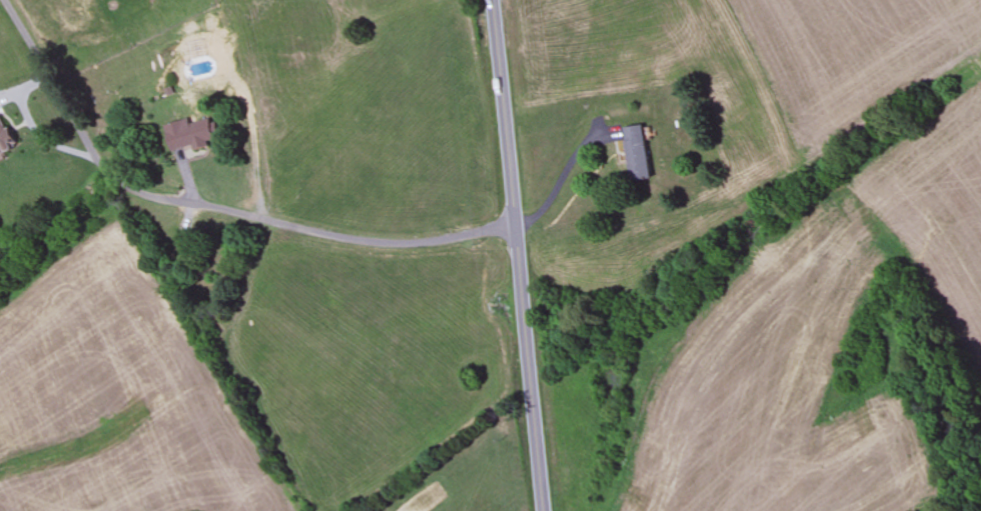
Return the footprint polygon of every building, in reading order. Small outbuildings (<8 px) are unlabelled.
[(18,146),(1,113),(0,114),(0,155),(18,146)] [(172,154),(209,144),(208,141),(219,138),(214,119),(190,125),(189,119),(165,126),(172,154)] [(654,178),(648,126),(627,128),(634,181),(654,178)]
